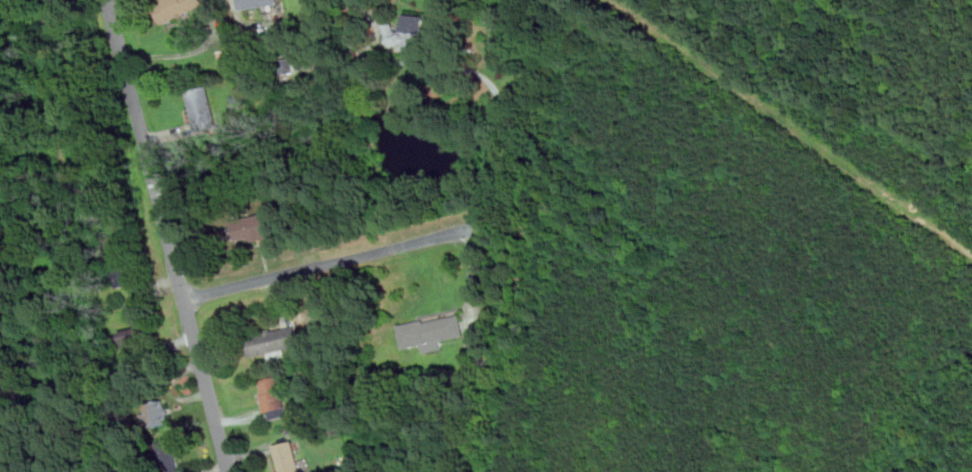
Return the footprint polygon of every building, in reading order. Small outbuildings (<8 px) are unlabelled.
[(166,2),(165,0),(203,0),(205,4),(164,24),(156,7),(166,2)] [(242,10),(241,0),(279,0),(279,3),(242,10)] [(427,15),(406,14),(405,31),(394,31),(395,22),(386,21),(385,44),(403,45),(402,51),(424,52),(427,15)] [(282,59),(285,73),(303,70),(299,55),(282,59)] [(198,131),(188,91),(208,85),(218,126),(198,131)] [(236,222),(278,212),(282,231),(271,233),(272,239),(255,243),(253,238),(241,241),(236,222)] [(116,288),(108,253),(128,249),(131,260),(134,259),(137,273),(134,273),(136,284),(116,288)] [(403,349),(398,325),(423,320),(423,322),(459,315),(464,336),(440,341),(442,348),(425,352),(423,344),(403,349)] [(150,339),(145,324),(121,332),(126,347),(150,339)] [(251,356),(247,338),(264,333),(264,331),(271,329),(272,331),(294,326),(299,345),(251,356)] [(268,420),(288,415),(280,374),(259,379),(268,420)] [(150,429),(173,421),(165,398),(143,405),(150,429)] [(168,471),(179,471),(186,470),(176,437),(159,442),(168,471)] [(295,439),(275,444),(282,471),(303,471),(295,439)]
